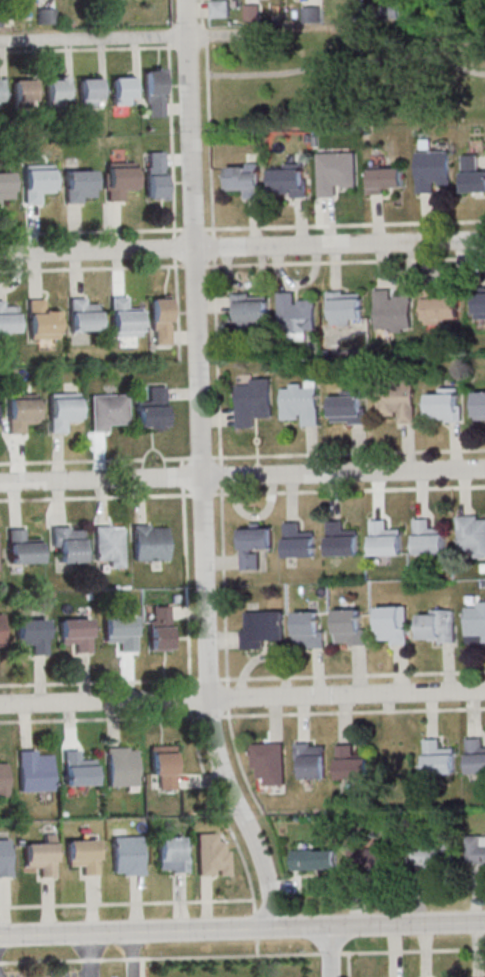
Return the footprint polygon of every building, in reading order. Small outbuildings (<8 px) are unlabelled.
[(230,0),(211,0),(211,17),(230,17),(230,0)] [(245,21),(261,21),(261,4),(245,4),(245,21)] [(387,14),(397,15),(398,5),(388,4),(387,14)] [(303,7),(303,23),(321,23),(321,7),(303,7)] [(56,24),(55,8),(38,8),(38,24),(56,24)] [(165,67),(145,67),(145,117),(165,117),(165,67)] [(112,105),(135,105),(135,75),(112,75),(112,105)] [(68,76),(46,76),(46,103),(68,103),(68,76)] [(79,78),(79,106),(101,106),(101,78),(79,78)] [(35,80),(13,80),(13,108),(35,108),(35,80)] [(416,152),(418,194),(425,194),(433,193),(433,182),(438,182),(438,186),(451,185),(449,151),(416,152)] [(163,152),(165,201),(158,201),(158,199),(146,199),(145,167),(148,167),(148,152),(163,152)] [(317,154),(355,153),(356,187),(342,188),(342,186),(336,186),(336,197),(327,197),(319,197),(317,154)] [(464,194),(484,193),(484,173),(478,173),(478,155),(463,156),(464,194)] [(106,163),(135,163),(136,191),(122,192),(123,202),(107,202),(106,163)] [(262,198),(262,163),(227,163),(227,187),(239,187),(239,198),(262,198)] [(307,197),(307,163),(274,163),(274,197),(307,197)] [(23,165),(52,165),(53,193),(40,194),(40,204),(24,204),(23,165)] [(403,167),(368,167),(368,192),(403,192),(403,167)] [(64,173),(93,172),(94,197),(81,198),(81,204),(66,204),(64,173)] [(12,199),(0,200),(0,174),(11,174),(12,199)] [(472,307),(474,307),(475,320),(484,319),(484,287),(472,288),(472,307)] [(374,291),(375,330),(412,329),(411,296),(394,296),(394,299),(390,299),(390,290),(382,290),(374,291)] [(329,324),(363,324),(363,291),(329,291),(329,324)] [(296,292),(279,292),(279,330),(290,330),(290,337),(305,337),(305,330),(316,330),(316,301),(296,301),(296,292)] [(233,327),(269,327),(269,293),(233,293),(233,327)] [(424,294),(425,313),(427,313),(427,325),(446,325),(446,320),(458,319),(457,294),(439,295),(439,293),(424,294)] [(151,345),(172,345),(172,297),(151,297),(151,345)] [(111,298),(111,337),(140,336),(139,309),(126,310),(126,298),(111,298)] [(28,300),(29,339),(57,338),(57,312),(44,312),(43,300),(28,300)] [(69,300),(70,332),(98,331),(98,305),(85,305),(85,300),(69,300)] [(16,333),(15,307),(2,307),(2,302),(0,302),(0,334),(16,333)] [(413,377),(415,423),(399,424),(399,412),(395,412),(395,416),(378,417),(377,382),(398,381),(398,385),(403,385),(403,378),(413,377)] [(269,378),(271,417),(253,418),(253,428),(237,428),(235,385),(250,385),(250,379),(269,378)] [(317,388),(318,426),(302,427),(302,415),(298,416),(298,420),(281,420),(280,390),(289,389),(289,385),(301,384),(301,389),(317,388)] [(164,387),(165,394),(166,428),(137,429),(137,402),(149,402),(148,388),(164,387)] [(367,423),(367,391),(331,391),(331,423),(367,423)] [(49,394),(49,433),(65,433),(65,422),(78,422),(78,393),(49,394)] [(427,394),(462,393),(463,422),(428,423),(427,394)] [(475,393),(484,393),(484,422),(476,422),(475,393)] [(91,395),(92,432),(99,432),(107,432),(107,425),(128,424),(127,394),(91,395)] [(7,395),(8,435),(24,434),(23,424),(37,423),(36,395),(7,395)] [(459,550),(476,550),(476,557),(484,557),(484,520),(478,520),(478,516),(459,517),(459,550)] [(414,519),(415,556),(445,555),(444,529),(429,529),(429,519),(414,519)] [(370,521),(371,557),(401,557),(401,530),(386,531),(385,520),(370,521)] [(327,522),(328,558),(358,557),(357,531),(342,531),(342,521),(327,522)] [(273,549),(273,523),(241,524),(241,569),(262,569),(262,549),(273,549)] [(284,523),(285,560),(315,559),(314,533),(299,533),(298,523),(284,523)] [(167,560),(167,525),(134,525),(134,560),(167,560)] [(124,526),(96,526),(96,557),(105,557),(105,567),(124,567),(124,526)] [(83,562),(83,527),(53,527),(53,562),(83,562)] [(8,529),(9,566),(39,565),(38,538),(23,539),(22,529),(8,529)] [(478,602),(484,602),(484,643),(467,644),(466,608),(478,607),(478,602)] [(149,650),(172,650),(172,606),(149,606),(149,650)] [(377,610),(402,609),(403,628),(407,628),(408,644),(392,645),(392,641),(378,642),(377,610)] [(420,643),(456,643),(456,609),(420,609),(420,643)] [(285,639),(285,611),(246,611),(246,628),(241,628),(241,649),(264,649),(264,639),(285,639)] [(335,612),(360,611),(361,630),(365,630),(366,646),(350,646),(350,643),(336,643),(335,612)] [(293,614),(319,613),(319,632),(324,632),(325,649),(309,649),(309,646),(295,646),(293,614)] [(103,619),(133,618),(135,652),(119,652),(119,642),(104,643),(103,619)] [(60,621),(90,620),(91,656),(75,656),(75,644),(60,644),(60,621)] [(15,622),(45,621),(46,656),(31,657),(30,645),(16,645),(15,622)] [(468,776),(484,775),(484,749),(482,749),(482,738),(467,739),(468,776)] [(424,740),(426,777),(455,776),(454,749),(440,750),(439,739),(424,740)] [(297,743),(297,779),(326,779),(326,742),(297,743)] [(253,743),(253,777),(265,777),(265,786),(286,786),(285,743),(253,743)] [(176,789),(176,745),(151,745),(151,779),(161,779),(161,789),(176,789)] [(337,745),(339,782),(368,781),(367,754),(353,755),(352,745),(337,745)] [(106,749),(108,788),(136,787),(135,751),(126,751),(126,748),(106,749)] [(63,752),(64,788),(94,787),(93,761),(78,762),(78,751),(63,752)] [(18,752),(19,793),(51,791),(50,756),(35,756),(35,752),(18,752)] [(8,797),(8,763),(0,763),(0,797),(8,797)] [(230,875),(230,842),(218,842),(217,833),(196,833),(197,876),(230,875)] [(56,877),(56,835),(45,835),(45,845),(24,845),(24,867),(35,867),(35,877),(56,877)] [(467,835),(467,864),(484,864),(484,835),(467,835)] [(143,836),(112,836),(112,875),(143,875),(143,836)] [(157,836),(157,872),(187,872),(187,836),(157,836)] [(0,839),(0,877),(11,877),(11,839),(0,839)] [(67,840),(67,866),(79,866),(79,875),(99,875),(99,839),(67,840)] [(353,849),(353,868),(389,868),(389,840),(373,840),(373,849),(353,849)] [(410,866),(448,866),(448,845),(410,845),(410,866)] [(293,869),(337,869),(337,849),(293,849),(293,869)]
